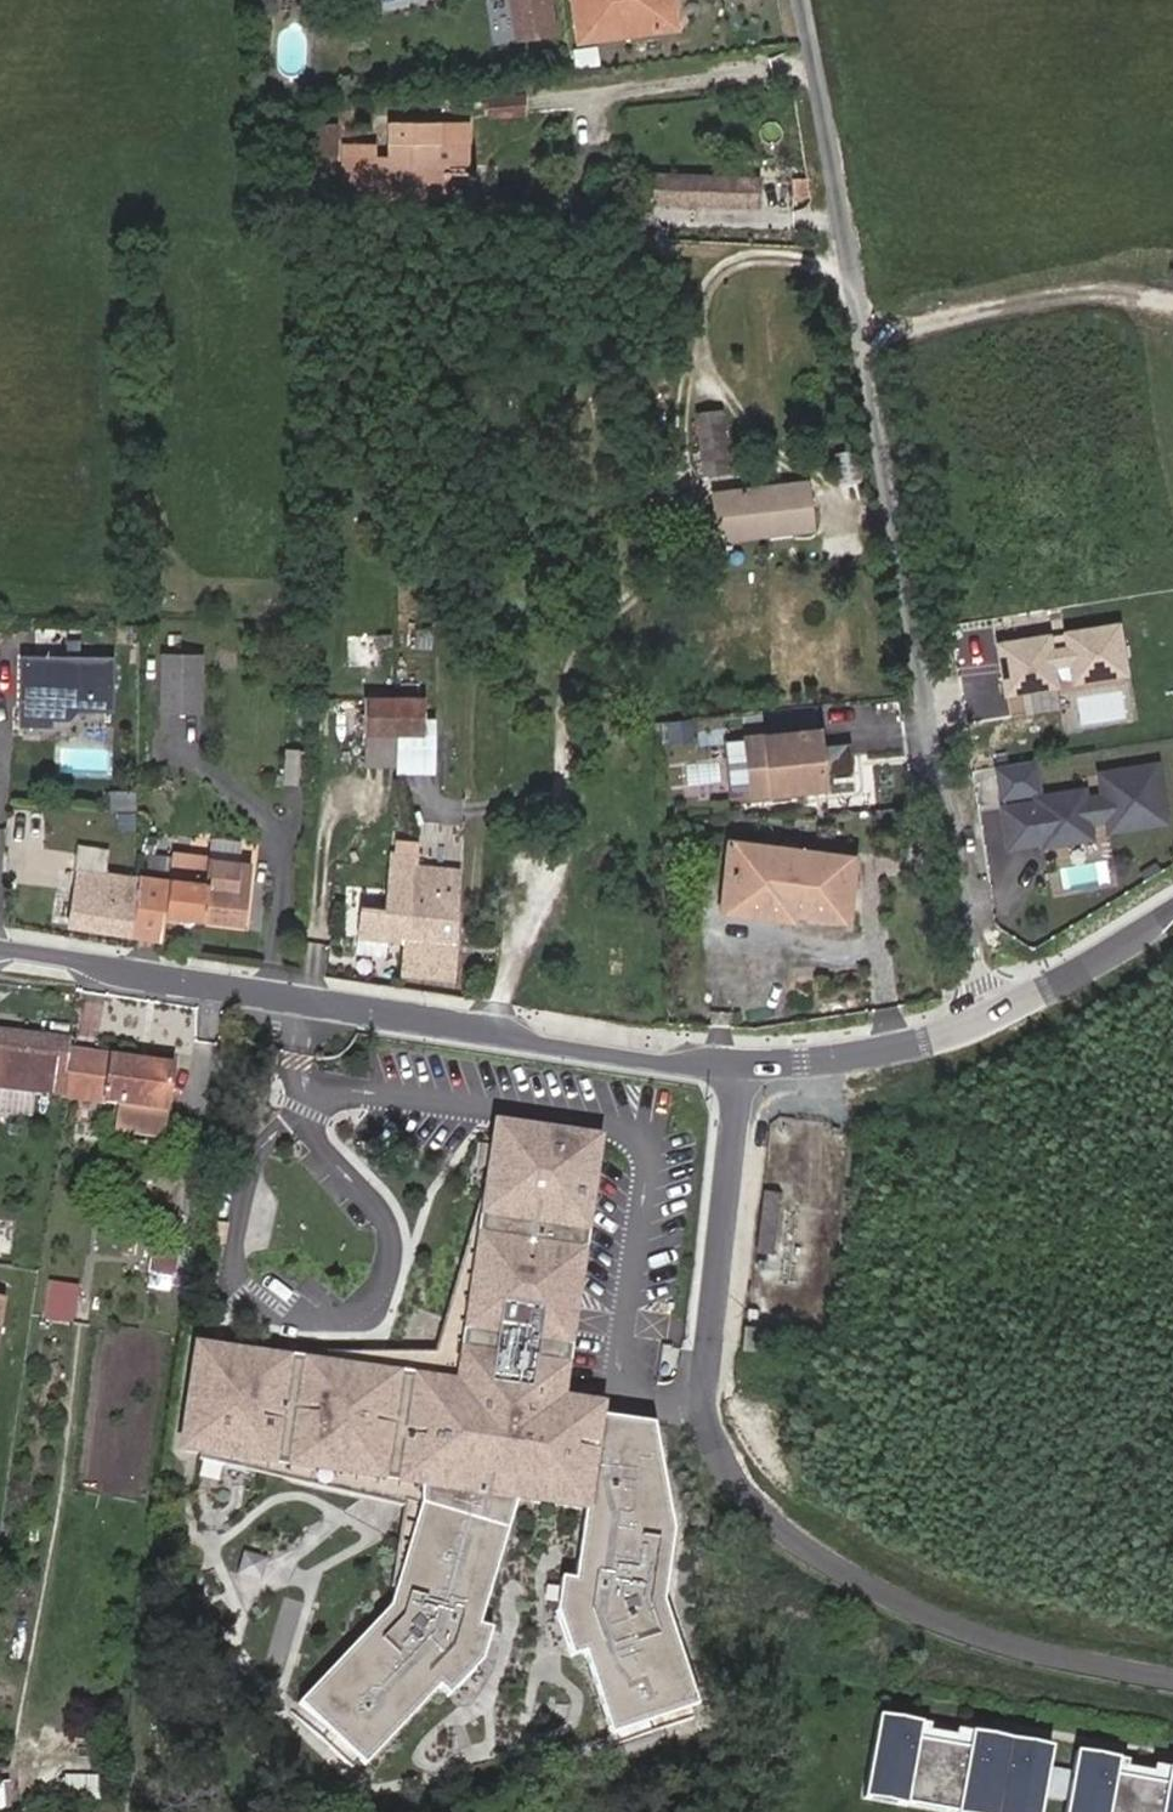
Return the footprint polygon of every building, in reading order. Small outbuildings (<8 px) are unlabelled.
[(252,14),(271,14),(271,0),(252,0),(252,14)] [(524,47),(560,42),(554,0),(517,0),(524,47)] [(645,41),(683,36),(678,0),(580,0),(585,32),(644,26),(645,41)] [(587,49),(645,41),(644,26),(585,32),(587,49)] [(525,118),(525,99),(487,99),(487,118),(525,118)] [(435,181),(436,145),(436,123),(387,123),(387,160),(373,160),(374,144),(341,145),(343,202),(373,202),(443,202),(443,182),(435,181)] [(449,145),(436,145),(435,181),(443,182),(448,182),(449,145)] [(755,179),(679,175),(677,207),(754,210),(755,179)] [(747,456),(743,391),(713,393),(718,458),(747,456)] [(817,520),(813,475),(732,479),(733,525),(817,520)] [(40,648),(77,645),(76,628),(39,631),(40,648)] [(209,661),(171,660),(168,713),(208,714),(209,661)] [(117,714),(118,663),(29,661),(28,713),(46,713),(55,723),(59,723),(74,723),(84,714),(117,714)] [(370,704),(370,743),(430,743),(431,704),(370,704)] [(59,730),(59,723),(55,723),(46,713),(28,713),(28,730),(59,730)] [(739,727),(740,793),(818,793),(817,726),(739,727)] [(819,744),(823,773),(850,768),(846,740),(819,744)] [(370,743),(369,758),(369,779),(429,779),(430,743),(370,743)] [(71,751),(71,777),(104,777),(104,750),(71,751)] [(1032,768),(996,774),(1001,807),(1037,801),(1032,768)] [(1037,809),(1002,814),(1007,854),(1042,849),(1043,853),(1091,847),(1089,831),(1108,828),(1109,840),(1167,833),(1159,775),(1102,782),(1105,805),(1085,807),(1084,799),(1037,805),(1037,809)] [(142,815),(142,796),(119,796),(118,814),(142,815)] [(851,862),(736,847),(727,919),(793,928),(794,920),(842,927),(851,862)] [(110,855),(86,851),(71,926),(135,937),(140,909),(139,884),(106,880),(110,855)] [(430,863),(393,857),(389,916),(364,912),(361,939),(387,943),(455,953),(459,881),(428,876),(430,863)] [(206,889),(208,866),(182,862),(180,885),(206,889)] [(250,871),(208,866),(206,889),(202,922),(244,927),(250,871)] [(180,885),(142,880),(139,884),(140,909),(135,937),(162,943),(164,917),(202,922),(206,889),(180,885)] [(387,943),(361,939),(360,957),(385,961),(387,943)] [(0,1028),(0,1083),(61,1092),(67,1048),(69,1038),(0,1028)] [(67,1048),(61,1092),(123,1101),(120,1122),(162,1128),(171,1064),(67,1048)] [(571,1309),(596,1142),(495,1128),(486,1195),(481,1194),(433,1354),(429,1367),(382,1367),(382,1371),(364,1371),(364,1354),(267,1353),(266,1359),(221,1353),(220,1364),(195,1360),(182,1451),(199,1453),(198,1462),(245,1472),(246,1460),(393,1482),(396,1473),(418,1476),(419,1506),(394,1590),(388,1609),(298,1705),(310,1716),(299,1720),(319,1739),(326,1731),(336,1740),(329,1748),(352,1770),(359,1762),(365,1767),(438,1689),(448,1699),(481,1663),(491,1631),(478,1627),(517,1499),(584,1508),(573,1582),(560,1580),(555,1613),(571,1660),(583,1655),(610,1736),(625,1731),(624,1743),(650,1734),(647,1724),(660,1720),(663,1730),(692,1720),(689,1710),(696,1708),(661,1602),(673,1533),(656,1447),(619,1442),(622,1422),(597,1418),(599,1409),(558,1403),(567,1339),(537,1334),(541,1304),(571,1309)] [(758,1251),(777,1253),(785,1195),(767,1193),(758,1251)] [(175,1239),(152,1235),(147,1266),(171,1270),(175,1239)] [(67,1283),(52,1281),(49,1307),(64,1308),(67,1283)] [(220,1364),(221,1353),(197,1349),(195,1360),(220,1364)] [(429,1367),(433,1354),(364,1354),(364,1371),(382,1371),(382,1367),(429,1367)] [(656,1447),(652,1427),(622,1422),(619,1442),(656,1447)] [(245,1472),(402,1509),(390,1589),(394,1590),(419,1506),(418,1476),(396,1473),(393,1482),(246,1460),(245,1472)] [(1049,1748),(1006,1740),(1003,1758),(965,1751),(968,1733),(954,1731),(953,1737),(951,1748),(915,1742),(918,1724),(875,1716),(861,1796),(948,1811),(1037,1811),(1049,1748)] [(951,1748),(953,1737),(925,1732),(927,1726),(918,1724),(915,1742),(951,1748)] [(1003,1758),(1006,1740),(968,1733),(965,1751),(1003,1758)] [(1163,1787),(1166,1769),(1151,1766),(1150,1773),(1148,1784),(1112,1778),(1115,1760),(1072,1752),(1061,1811),(1172,1811),(1172,1789),(1163,1787)] [(1148,1784),(1150,1773),(1123,1768),(1124,1761),(1115,1760),(1112,1778),(1148,1784)] [(1166,1769),(1163,1787),(1172,1789),(1172,1770),(1166,1769)]
